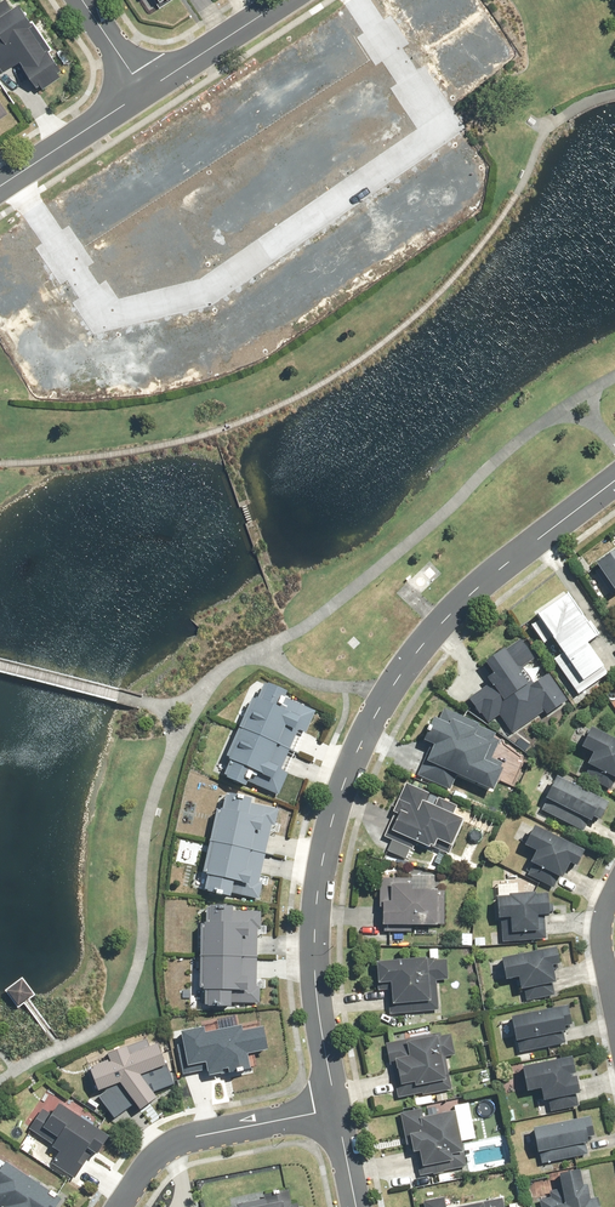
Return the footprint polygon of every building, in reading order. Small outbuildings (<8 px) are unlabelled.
[(5,0),(4,0),(0,2),(0,47),(6,43),(19,63),(12,68),(22,83),(26,81),(31,88),(36,86),(39,91),(65,75),(18,2),(10,7),(5,0)] [(591,566),(611,594),(614,592),(614,548),(591,566)] [(583,647),(598,637),(565,594),(533,618),(536,621),(528,627),(542,645),(548,640),(559,655),(551,661),(576,694),(603,673),(583,647)] [(518,641),(477,664),(488,685),(468,696),(484,724),(501,715),(511,733),(547,713),(566,701),(547,674),(546,675),(518,641)] [(255,696),(242,726),(291,748),(303,721),(307,722),(313,707),(287,696),(288,692),(267,683),(260,699),(255,696)] [(444,708),(418,767),(450,781),(456,768),(495,785),(505,763),(489,756),(499,733),(444,708)] [(291,748),(242,726),(228,757),(234,760),(227,775),(249,784),(251,780),(273,789),(276,791),(283,777),(279,775),(291,748)] [(578,750),(589,755),(583,767),(614,782),(614,743),(587,730),(578,750)] [(589,819),(595,822),(604,805),(552,777),(541,798),(587,822),(589,819)] [(433,842),(448,849),(466,812),(405,784),(390,815),(395,817),(388,832),(429,851),(433,842)] [(219,808),(212,840),(265,851),(271,822),(275,823),(278,807),(250,801),(251,797),(228,792),(224,809),(219,808)] [(565,864),(572,868),(580,853),(523,822),(516,835),(524,840),(520,846),(532,852),(527,863),(557,879),(565,864)] [(265,851),(212,840),(205,873),(211,874),(208,890),(231,895),(232,890),(255,895),(259,896),(262,881),(258,880),(265,851)] [(433,882),(433,876),(409,876),(410,880),(379,880),(378,891),(387,891),(387,903),(379,903),(378,927),(434,926),(433,882)] [(553,906),(544,906),(544,897),(516,896),(516,884),(510,884),(510,882),(493,881),(493,889),(496,889),(496,898),(492,898),(492,918),(508,919),(507,934),(524,935),(524,938),(543,938),(543,913),(553,913),(553,906)] [(204,921),(203,953),(257,954),(258,925),(262,925),(262,909),(234,908),(234,904),(210,903),(209,921),(204,921)] [(404,932),(387,933),(387,946),(404,946),(404,932)] [(445,961),(436,961),(436,949),(427,949),(427,962),(375,963),(376,985),(387,985),(387,1012),(435,1011),(434,982),(445,982),(445,961)] [(553,994),(551,983),(548,971),(556,969),(551,949),(496,962),(500,981),(513,978),(516,992),(522,990),(524,1001),(553,994)] [(257,954),(203,953),(203,987),(209,987),(208,1004),(232,1004),(232,999),(256,1000),(260,1000),(261,984),(257,984),(257,954)] [(20,980),(3,993),(16,1011),(25,1004),(29,1001),(33,998),(31,995),(20,980)] [(561,1032),(568,1030),(563,1007),(507,1019),(515,1054),(563,1043),(561,1032)] [(182,1029),(188,1062),(207,1058),(209,1073),(224,1070),(223,1066),(228,1065),(229,1069),(251,1065),(248,1052),(268,1048),(263,1025),(243,1029),(242,1023),(205,1030),(204,1025),(182,1029)] [(385,1044),(388,1065),(392,1064),(398,1099),(449,1090),(443,1056),(454,1054),(450,1033),(385,1044)] [(96,1098),(113,1118),(130,1105),(134,1111),(152,1101),(149,1092),(171,1085),(156,1043),(150,1045),(146,1034),(124,1041),(125,1044),(108,1050),(107,1047),(85,1054),(89,1066),(84,1068),(92,1093),(103,1089),(96,1098)] [(576,1109),(571,1075),(574,1074),(571,1059),(518,1068),(522,1093),(537,1090),(541,1115),(576,1109)] [(70,1182),(89,1152),(92,1155),(104,1136),(101,1135),(90,1128),(92,1124),(78,1114),(75,1118),(48,1101),(17,1149),(70,1182)] [(453,1111),(420,1117),(419,1110),(399,1115),(402,1130),(408,1156),(413,1154),(418,1178),(465,1169),(453,1111)] [(582,1142),(590,1140),(589,1135),(591,1135),(588,1118),(585,1119),(528,1132),(537,1166),(585,1155),(582,1142)] [(57,1202),(8,1167),(0,1163),(0,1206),(53,1206),(57,1202)] [(576,1172),(556,1176),(562,1205),(552,1206),(550,1198),(537,1201),(538,1206),(595,1206),(593,1198),(587,1200),(584,1186),(579,1186),(576,1172)] [(259,1194),(233,1198),(234,1206),(295,1206),(289,1206),(287,1189),(272,1191),(274,1199),(260,1201),(259,1194)] [(442,1196),(422,1200),(423,1206),(445,1206),(442,1196)]
